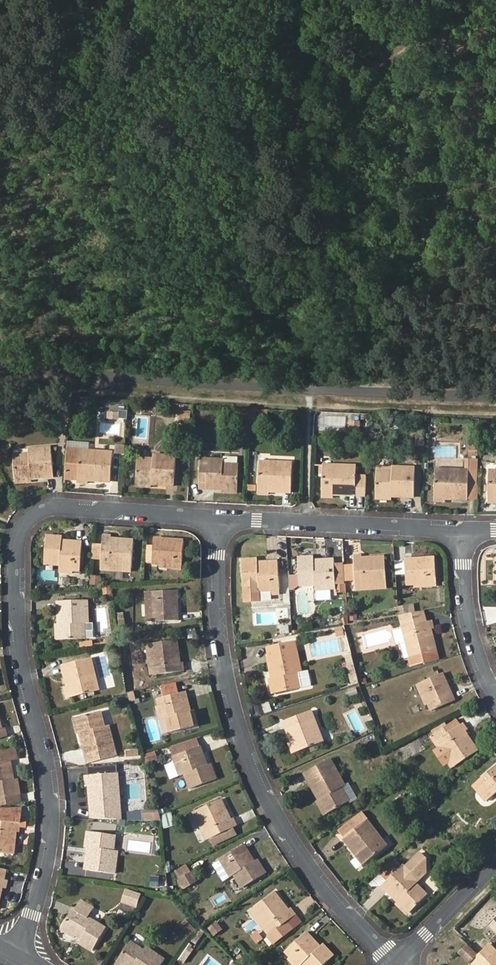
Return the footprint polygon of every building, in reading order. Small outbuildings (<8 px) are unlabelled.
[(58,424),(68,425),(70,407),(59,406),(58,424)] [(250,410),(237,410),(237,420),(249,421),(250,410)] [(260,410),(251,410),(250,422),(259,423),(260,410)] [(191,425),(192,412),(180,411),(179,424),(191,425)] [(16,480),(31,479),(53,477),(50,449),(28,451),(28,455),(13,457),(15,481),(16,480)] [(80,451),(67,449),(64,479),(77,480),(78,480),(87,481),(88,477),(95,477),(95,481),(111,482),(113,453),(80,451)] [(136,484),(151,485),(174,486),(175,458),(153,456),(153,460),(137,459),(136,484)] [(222,490),(237,491),(238,465),(223,464),(223,461),(200,460),(199,489),(222,490)] [(258,492),(268,492),(291,493),(292,464),(259,463),(258,492)] [(322,495),(333,495),(355,496),(365,496),(366,476),(355,475),(356,466),(323,465),(322,495)] [(376,496),(392,497),(413,498),(414,468),(393,468),(392,472),(376,472),(375,496),(376,496)] [(435,499),(446,499),(467,500),(468,471),(435,470),(434,499),(435,499)] [(478,471),(468,471),(467,500),(478,500),(478,471)] [(101,561),(132,563),(133,540),(111,538),(111,535),(102,535),(101,561)] [(59,569),(69,569),(80,570),(81,545),(62,543),(62,539),(46,538),(44,562),(60,564),(59,569)] [(182,540),(154,538),(153,546),(152,564),(180,566),(182,540)] [(362,557),(353,557),(354,567),(355,585),(355,586),(386,584),(384,559),(363,560),(362,557)] [(316,589),(325,588),(335,588),(334,565),(334,562),(314,563),(314,558),(298,559),(299,573),(292,574),(293,583),(299,582),(299,584),(314,584),(315,589),(316,589)] [(405,561),(406,585),(435,584),(434,558),(405,561)] [(259,591),(268,591),(279,591),(277,564),(258,565),(257,561),(241,562),(243,587),(258,586),(259,591)] [(344,564),(334,565),(335,585),(345,584),(344,564)] [(355,585),(354,567),(344,567),(345,584),(345,585),(355,585)] [(100,578),(91,577),(90,584),(99,585),(100,578)] [(103,586),(103,596),(112,595),(112,585),(103,586)] [(152,621),(177,620),(176,591),(151,592),(152,621)] [(58,624),(59,639),(84,638),(84,622),(87,621),(86,601),(58,602),(58,624)] [(401,618),(404,628),(428,622),(425,612),(401,618)] [(404,628),(411,658),(414,667),(437,660),(429,630),(433,630),(430,621),(428,622),(404,628)] [(288,624),(280,626),(281,634),(290,633),(288,624)] [(408,659),(411,658),(404,628),(400,629),(408,659)] [(176,641),(151,645),(155,675),(183,671),(182,663),(180,663),(176,641)] [(268,649),(270,657),(287,652),(285,646),(268,649)] [(287,652),(270,657),(267,657),(273,679),(276,694),(300,688),(297,672),(301,671),(296,650),(287,652)] [(66,682),(69,697),(98,690),(90,658),(62,665),(66,682)] [(419,685),(431,711),(454,700),(442,675),(419,685)] [(378,685),(368,687),(370,696),(379,694),(378,685)] [(428,712),(431,711),(419,685),(416,686),(428,712)] [(159,691),(161,698),(177,694),(175,687),(159,691)] [(177,694),(161,698),(157,699),(163,719),(168,718),(172,732),(196,726),(192,710),(188,712),(183,693),(177,694)] [(292,742),(295,752),(323,741),(311,711),(284,722),(292,742)] [(80,732),(85,754),(102,750),(104,758),(115,756),(108,727),(104,728),(99,712),(76,718),(80,732)] [(384,722),(388,731),(396,729),(392,719),(384,722)] [(436,734),(457,764),(478,750),(465,730),(467,728),(463,723),(460,725),(457,720),(450,725),(448,726),(443,730),(441,726),(433,730),(436,734)] [(453,767),(457,764),(436,734),(433,737),(440,748),(437,750),(446,763),(449,761),(453,767)] [(214,779),(209,764),(205,766),(198,747),(174,756),(181,775),(186,773),(192,787),(214,779)] [(18,794),(15,779),(12,779),(8,760),(14,759),(12,748),(0,751),(0,797),(18,794)] [(102,750),(85,754),(87,761),(104,758),(102,750)] [(155,751),(146,755),(149,765),(159,762),(155,751)] [(319,799),(327,813),(349,801),(341,786),(344,784),(330,759),(305,774),(319,799)] [(486,801),(495,792),(495,766),(472,786),(486,801)] [(91,820),(122,821),(120,805),(117,773),(88,775),(88,776),(89,786),(90,808),(91,820)] [(18,794),(0,797),(0,806),(19,803),(18,794)] [(407,805),(400,797),(391,804),(397,812),(407,805)] [(323,814),(327,813),(319,799),(315,802),(323,814)] [(210,838),(232,828),(236,826),(232,820),(229,821),(219,800),(197,810),(210,838)] [(433,808),(427,800),(421,804),(427,812),(433,808)] [(18,808),(0,809),(0,822),(17,823),(18,808)] [(25,827),(26,819),(20,818),(21,808),(18,808),(17,823),(19,823),(19,826),(25,827)] [(206,840),(210,838),(197,810),(192,812),(206,840)] [(159,811),(128,813),(129,821),(162,822),(159,811)] [(175,825),(171,813),(161,816),(165,828),(175,825)] [(338,831),(343,838),(367,820),(363,814),(338,831)] [(367,820),(343,838),(357,856),(363,864),(387,846),(367,820)] [(13,853),(16,832),(18,832),(19,826),(19,823),(17,823),(0,822),(0,852),(13,853)] [(235,834),(232,828),(210,838),(213,845),(235,834)] [(90,833),(88,848),(85,869),(114,873),(117,851),(113,851),(115,835),(90,832),(90,833)] [(252,863),(241,846),(219,859),(230,877),(235,874),(243,887),(264,874),(256,860),(252,863)] [(383,886),(398,901),(409,913),(426,895),(415,883),(418,881),(413,875),(425,863),(425,859),(419,853),(404,867),(403,865),(383,886)] [(360,866),(363,864),(357,856),(353,859),(360,866)] [(425,872),(425,863),(413,875),(418,881),(425,872)] [(181,867),(171,872),(176,880),(186,876),(181,867)] [(159,888),(160,876),(150,875),(149,887),(159,888)] [(191,885),(186,876),(176,880),(181,890),(191,885)] [(140,903),(147,892),(127,888),(125,901),(140,903)] [(288,911),(274,893),(254,908),(272,932),(295,915),(290,909),(288,911)] [(84,895),(82,898),(95,906),(97,903),(84,895)] [(82,898),(76,909),(89,917),(95,906),(82,898)] [(215,914),(226,906),(222,900),(210,907),(215,914)] [(409,913),(398,901),(395,904),(406,915),(409,913)] [(83,936),(82,937),(81,939),(94,947),(106,927),(89,917),(76,909),(74,908),(64,924),(83,936)] [(194,929),(185,920),(180,925),(189,934),(194,929)] [(210,929),(216,936),(225,930),(219,922),(210,929)] [(63,926),(82,937),(83,936),(64,924),(63,926)] [(299,964),(302,964),(304,962),(307,964),(324,964),(332,957),(322,946),(319,948),(306,934),(287,951),(299,964)] [(118,961),(124,964),(160,964),(164,959),(147,948),(144,952),(131,942),(118,961)] [(458,953),(469,964),(473,960),(478,955),(467,944),(458,953)] [(473,960),(478,964),(483,964),(495,953),(488,945),(478,955),(473,960)] [(495,953),(483,964),(495,964),(495,952),(495,953)]
